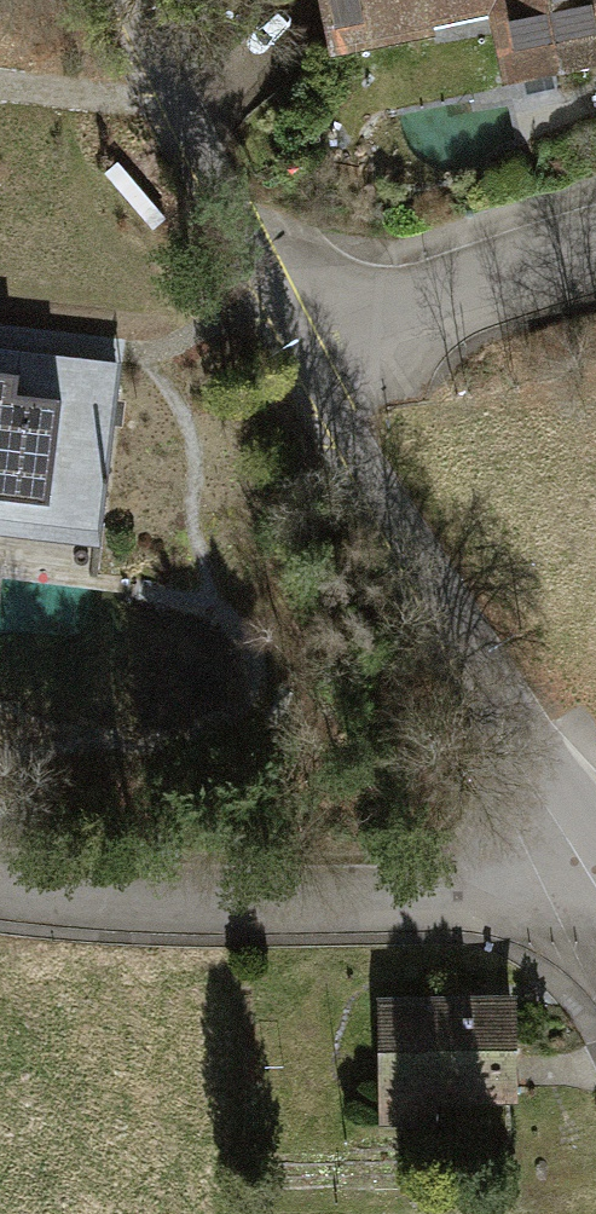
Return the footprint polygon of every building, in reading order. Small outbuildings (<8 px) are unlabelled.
[(332,55),(429,35),(423,6),(433,9),(446,10),(457,4),(461,0),(320,0),(332,55)] [(515,72),(595,55),(595,43),(587,0),(500,0),(515,72)] [(103,511),(118,387),(54,379),(52,399),(15,394),(18,375),(0,372),(0,499),(103,511)] [(510,1001),(377,1002),(379,1098),(511,1096),(510,1001)]
